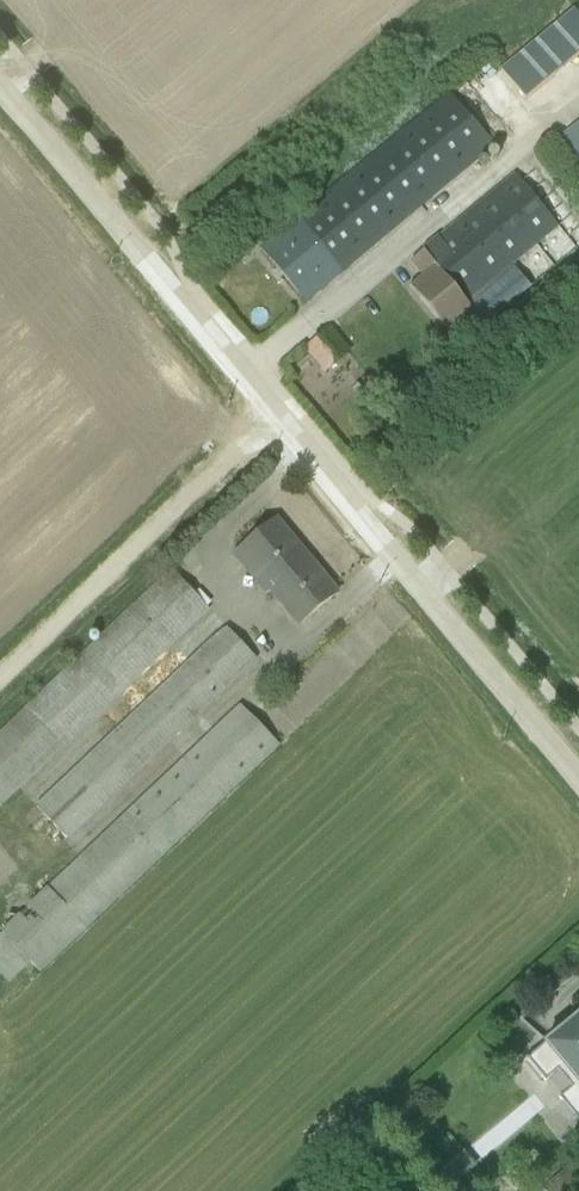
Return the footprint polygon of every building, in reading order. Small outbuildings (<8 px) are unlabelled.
[(450,96),(261,253),(305,305),(494,148),(450,96)] [(558,141),(578,167),(578,124),(558,141)] [(514,176),(421,252),(478,321),(481,318),(487,326),(530,291),(513,269),(558,231),(514,176)] [(460,327),(473,317),(422,255),(409,265),(421,279),(408,289),(448,337),(460,327)] [(323,377),(349,355),(329,331),(303,353),(323,377)] [(297,630),(337,597),(275,524),(231,560),(264,599),(268,596),(297,630)] [(209,614),(208,612),(211,608),(204,601),(200,604),(172,575),(0,737),(0,809),(209,614)] [(67,843),(255,663),(224,630),(35,809),(67,843)] [(237,709),(0,934),(0,935),(2,936),(0,938),(0,993),(7,986),(8,987),(30,966),(40,976),(278,750),(237,709)] [(524,1062),(527,1065),(525,1066),(540,1085),(543,1083),(544,1085),(556,1075),(570,1091),(558,1101),(578,1127),(578,1016),(524,1062)] [(475,1170),(462,1155),(431,1181),(439,1190),(450,1190),(475,1170)] [(575,1165),(544,1190),(578,1190),(578,1170),(575,1165)]
